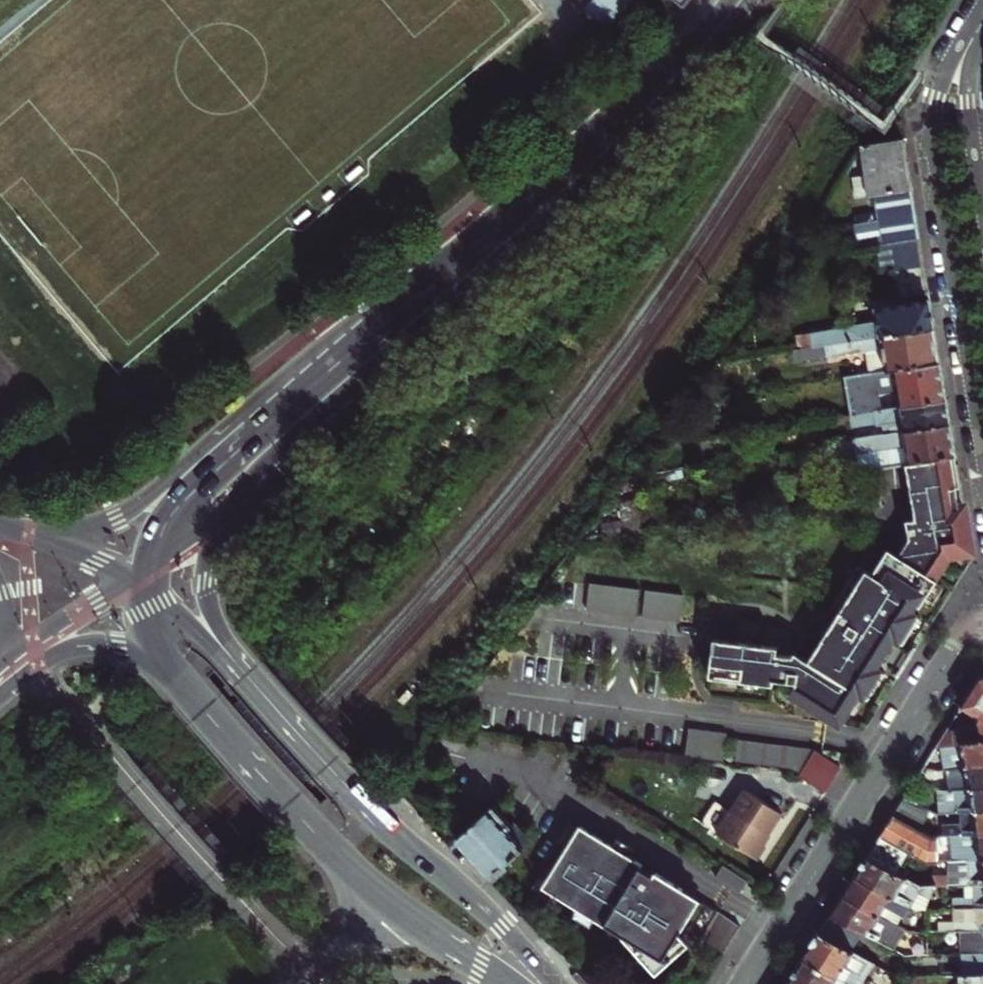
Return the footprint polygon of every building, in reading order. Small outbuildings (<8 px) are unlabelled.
[(588,10),(612,29),(636,0),(596,0),(588,10)] [(851,199),(872,196),(912,189),(908,167),(903,138),(860,145),(865,177),(848,179),(851,199)] [(872,196),(877,220),(916,214),(914,202),(912,189),(872,196)] [(916,214),(877,220),(853,224),(857,248),(877,245),(920,238),(918,228),(916,214)] [(920,238),(877,245),(879,258),(922,252),(920,238)] [(922,252),(879,258),(881,272),(893,270),(924,265),(922,252)] [(893,270),(895,283),(926,278),(924,265),(893,270)] [(926,278),(895,283),(897,297),(928,292),(926,278)] [(825,344),(934,327),(932,315),(930,300),(876,309),(878,322),(810,333),(813,346),(825,344)] [(884,353),(887,371),(940,363),(937,345),(934,327),(825,344),(813,346),(802,348),(800,348),(802,358),(826,354),(827,357),(877,349),(884,353)] [(799,335),(802,348),(813,346),(810,333),(799,335)] [(901,407),(946,400),(943,382),(940,363),(887,371),(850,377),(852,390),(898,384),(901,407)] [(884,435),(950,424),(948,414),(946,400),(901,407),(834,418),(836,431),(875,424),(876,426),(882,425),(884,435)] [(906,463),(955,455),(953,441),(950,424),(884,435),(823,445),(825,457),(842,454),(843,458),(856,455),(887,450),(890,466),(906,463)] [(887,450),(856,455),(859,471),(890,466),(887,450)] [(955,457),(955,455),(906,463),(915,517),(906,519),(908,539),(897,555),(887,549),(871,574),(858,565),(832,606),(840,611),(830,626),(824,635),(808,661),(795,652),(793,656),(777,654),(777,647),(714,640),(709,678),(773,685),(773,680),(797,682),(791,691),(819,708),(828,714),(839,720),(857,690),(868,697),(876,683),(884,670),(872,663),(876,657),(886,641),(891,634),(902,642),(919,616),(911,610),(915,603),(920,605),(926,595),(935,580),(937,579),(932,576),(948,553),(970,549),(970,544),(963,505),(959,506),(958,497),(956,486),(960,486),(956,462),(955,457)] [(619,536),(634,534),(628,501),(615,503),(619,528),(617,528),(619,536)] [(935,580),(926,595),(933,600),(942,585),(935,580)] [(618,587),(569,581),(565,609),(615,615),(618,587)] [(662,593),(625,588),(621,615),(659,620),(662,593)] [(818,631),(824,635),(830,626),(824,621),(818,631)] [(886,641),(876,657),(883,661),(893,646),(886,641)] [(943,747),(982,740),(982,677),(980,677),(935,748),(943,747)] [(819,708),(816,713),(826,719),(828,714),(819,708)] [(689,727),(686,754),(724,759),(727,732),(689,727)] [(739,739),(736,761),(801,768),(815,748),(739,739)] [(982,763),(982,740),(943,747),(945,769),(951,768),(966,766),(982,763)] [(816,750),(808,762),(834,779),(841,766),(816,750)] [(808,762),(800,775),(826,792),(834,779),(808,762)] [(966,766),(968,775),(952,777),(946,778),(947,789),(982,787),(982,763),(966,766)] [(951,768),(952,777),(968,775),(966,766),(951,768)] [(927,787),(912,784),(902,801),(916,806),(927,787)] [(947,789),(941,790),(942,801),(933,802),(934,813),(962,811),(982,810),(982,787),(947,789)] [(781,813),(744,791),(717,835),(758,860),(766,847),(763,844),(768,835),(781,813)] [(495,801),(491,805),(456,838),(474,859),(491,877),(497,871),(513,855),(527,841),(515,830),(514,829),(518,825),(495,801)] [(916,806),(902,801),(892,816),(919,830),(930,811),(916,806)] [(962,811),(963,821),(940,823),(940,836),(982,834),(982,810),(962,811)] [(885,827),(879,837),(907,852),(927,863),(938,862),(936,836),(932,836),(919,830),(892,816),(885,827)] [(639,866),(642,862),(629,853),(633,846),(617,835),(611,842),(580,822),(579,824),(571,819),(560,836),(568,841),(552,866),(545,862),(529,886),(554,902),(558,895),(575,906),(570,914),(587,925),(592,917),(602,924),(603,922),(608,926),(606,929),(611,932),(613,929),(616,931),(652,973),(686,944),(692,952),(701,937),(688,929),(703,903),(652,869),(649,873),(639,866)] [(515,830),(527,841),(532,836),(520,825),(515,830)] [(949,861),(982,860),(982,834),(940,836),(936,836),(938,862),(949,861)] [(866,857),(895,874),(907,852),(879,837),(866,857)] [(918,887),(895,874),(866,857),(861,866),(854,877),(905,905),(916,911),(923,910),(931,887),(919,887),(918,887)] [(982,885),(982,860),(949,861),(950,877),(917,878),(918,887),(919,887),(931,887),(957,886),(972,886),(982,885)] [(905,905),(854,877),(847,887),(842,896),(878,917),(883,908),(898,916),(905,905)] [(967,909),(976,908),(982,908),(982,885),(972,886),(972,897),(957,898),(955,899),(955,904),(951,904),(951,909),(967,909)] [(972,886),(957,886),(957,898),(972,897),(972,886)] [(893,925),(878,917),(842,896),(836,906),(831,914),(862,932),(893,950),(904,931),(893,925)] [(688,929),(701,937),(709,925),(717,912),(703,903),(688,929)] [(878,917),(893,925),(898,916),(883,908),(878,917)] [(982,931),(982,908),(976,908),(977,921),(968,921),(927,925),(927,934),(939,933),(950,933),(982,931)] [(967,909),(968,921),(977,921),(976,908),(967,909)] [(717,912),(709,925),(733,939),(741,926),(717,912)] [(824,924),(819,932),(850,951),(862,932),(831,914),(824,924)] [(733,939),(709,925),(701,937),(725,952),(733,939)] [(951,955),(982,953),(982,931),(950,933),(950,946),(951,955)] [(804,957),(849,983),(856,983),(870,962),(850,951),(819,932),(811,945),(804,957)] [(951,955),(951,965),(946,965),(947,977),(982,976),(982,953),(951,955)] [(804,957),(794,972),(787,983),(849,983),(804,957)] [(878,967),(870,962),(856,983),(868,983),(878,967)] [(947,977),(933,978),(902,979),(901,983),(982,983),(982,976),(947,977)]
